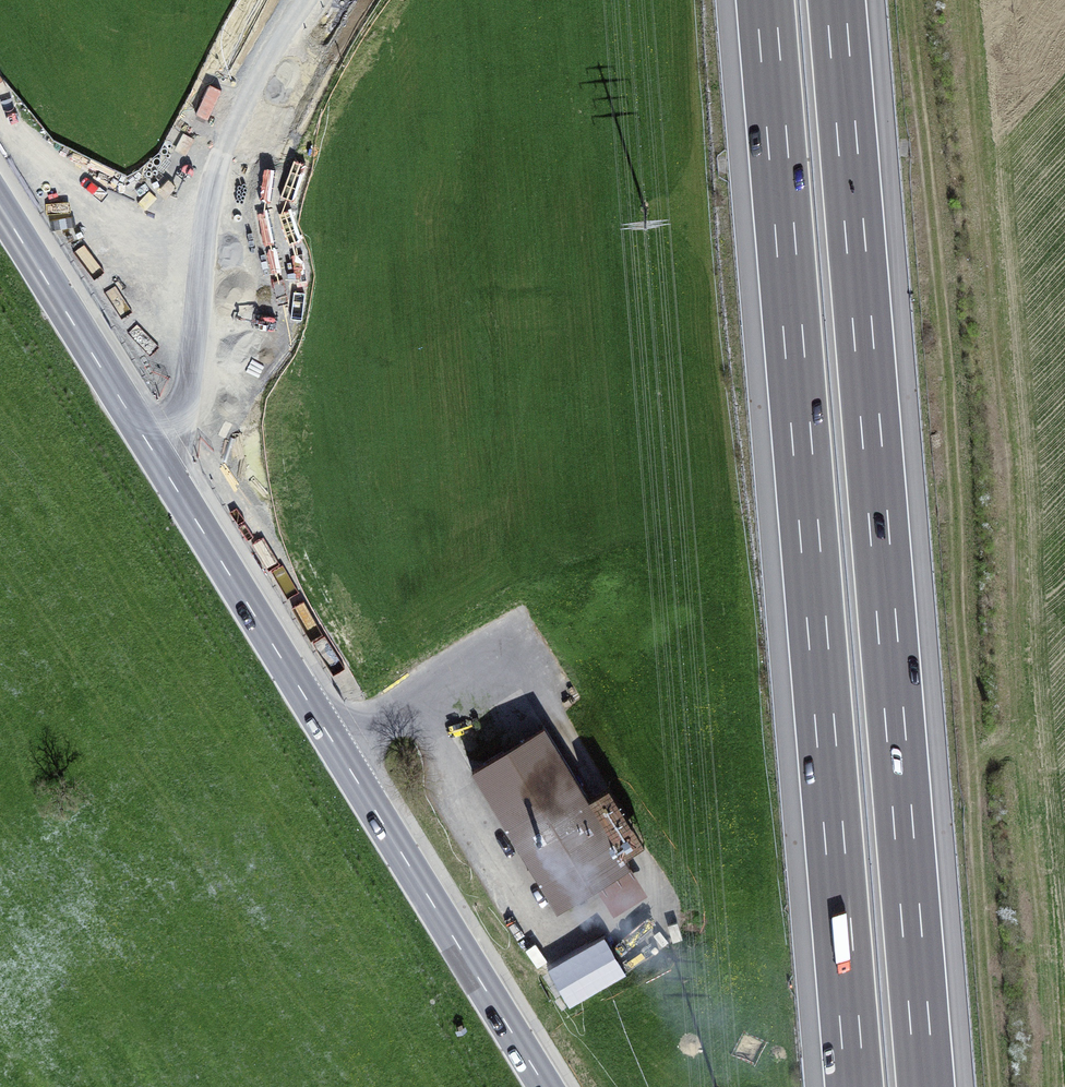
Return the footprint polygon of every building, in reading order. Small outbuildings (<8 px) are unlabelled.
[(553,734),(482,780),(571,916),(641,870),(553,734)]
